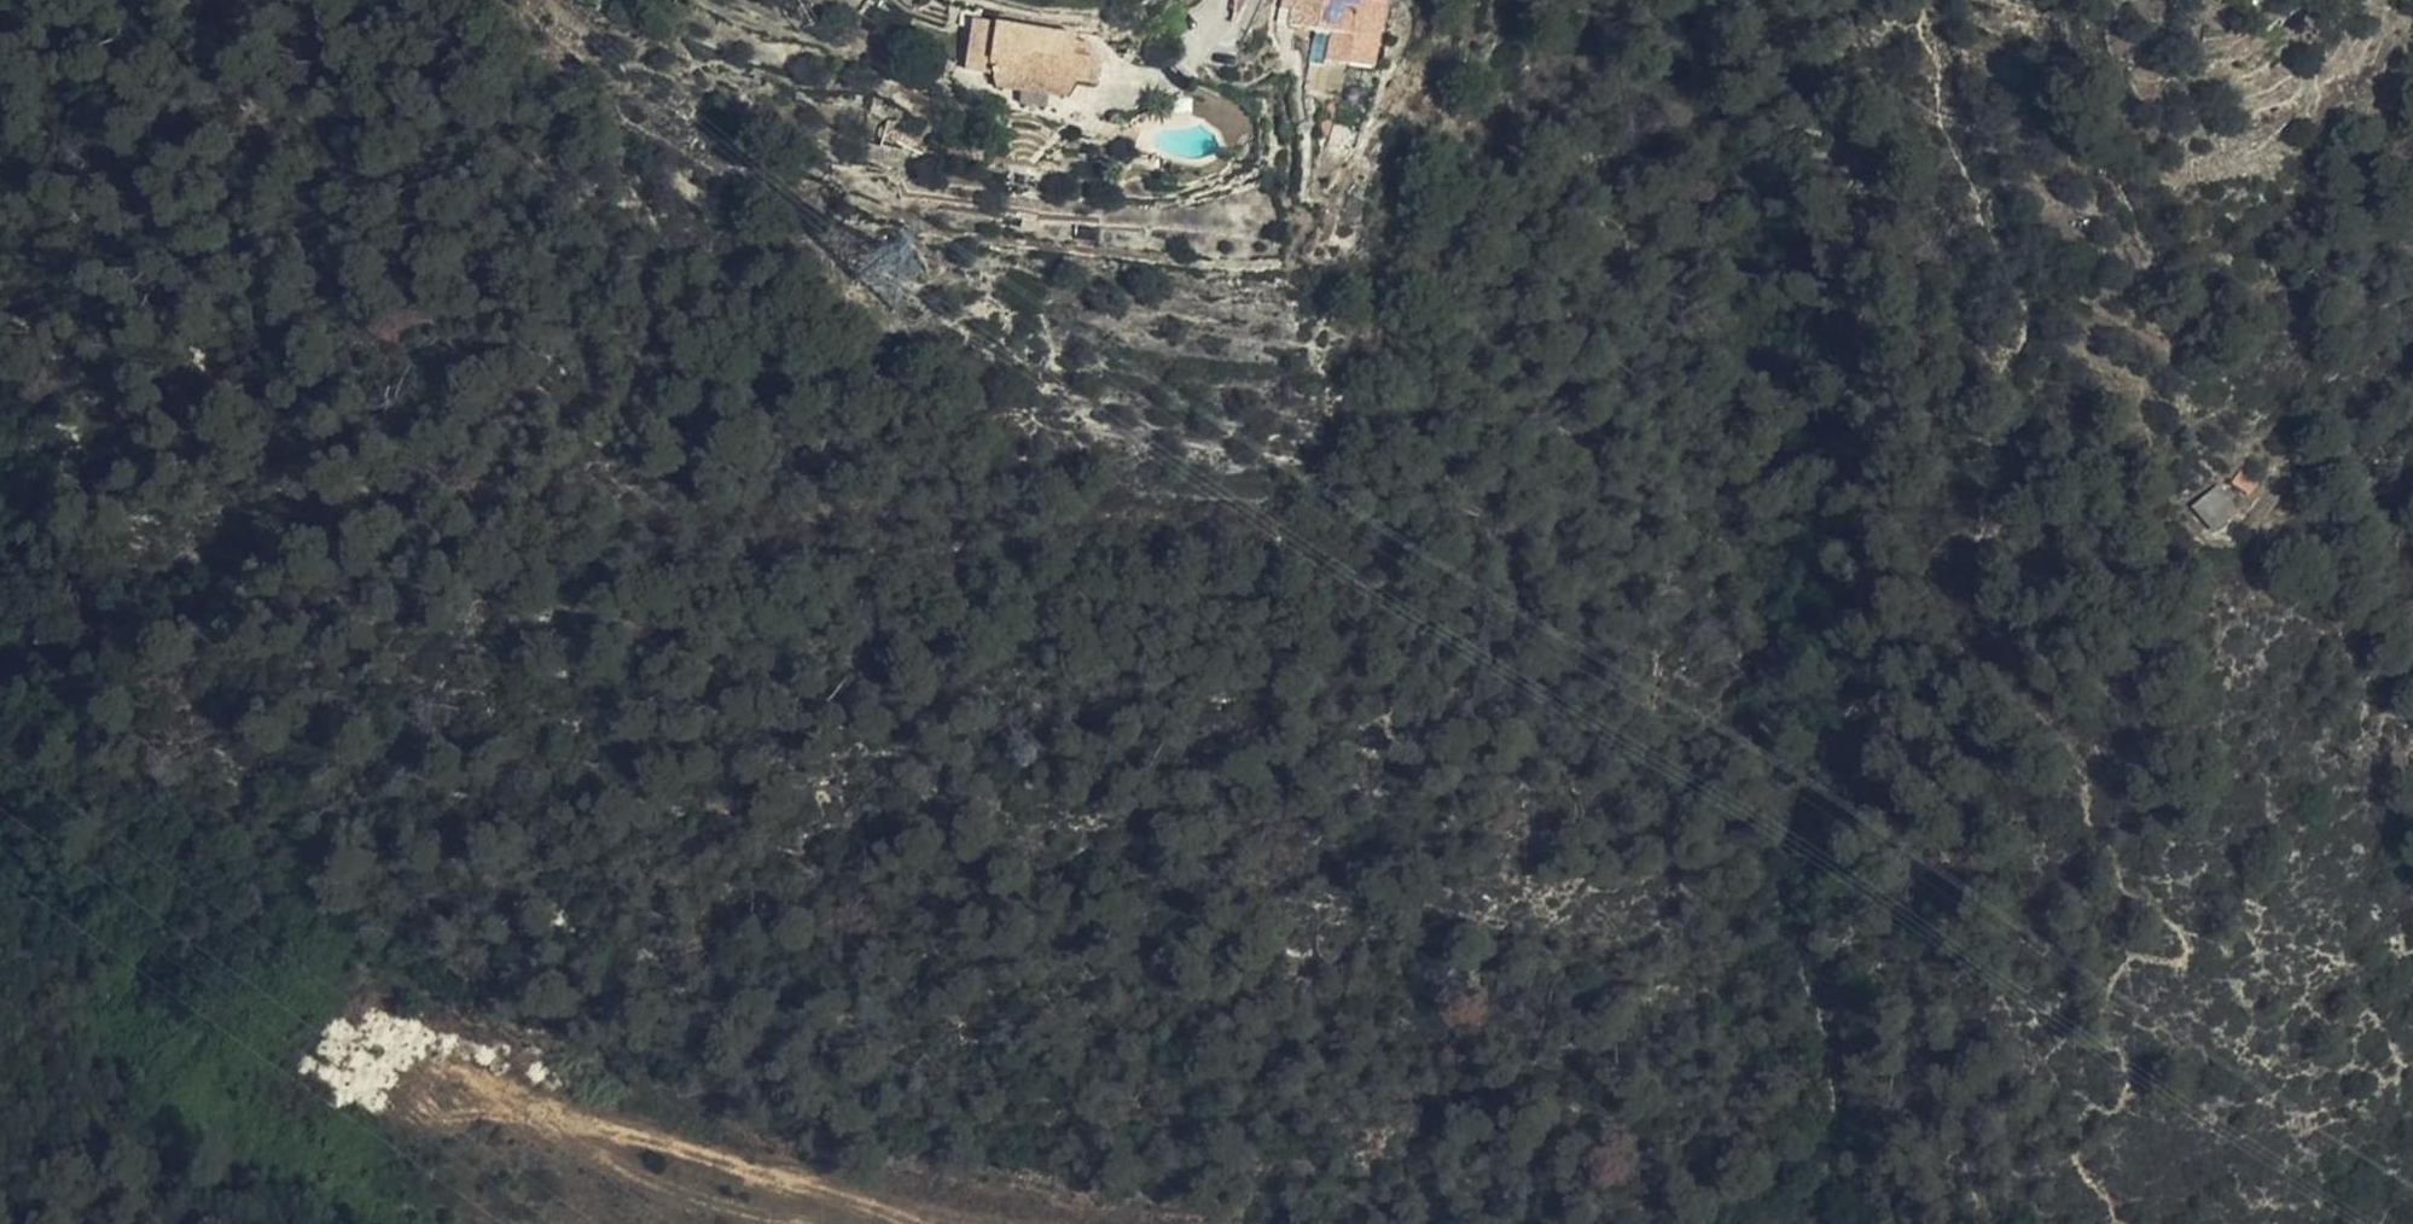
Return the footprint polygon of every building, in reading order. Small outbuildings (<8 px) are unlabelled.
[(1279,4),(1276,19),(1318,29),(1314,56),(1359,66),(1372,0),(1279,0),(1279,4)] [(1031,77),(1049,88),(1062,87),(1067,76),(1086,80),(1091,56),(1079,54),(1065,52),(1067,39),(1068,32),(966,15),(957,65),(986,71),(987,84),(1031,77)] [(1065,52),(1079,54),(1081,41),(1067,39),(1065,52)] [(2193,502),(2210,530),(2238,514),(2221,486),(2193,502)]
